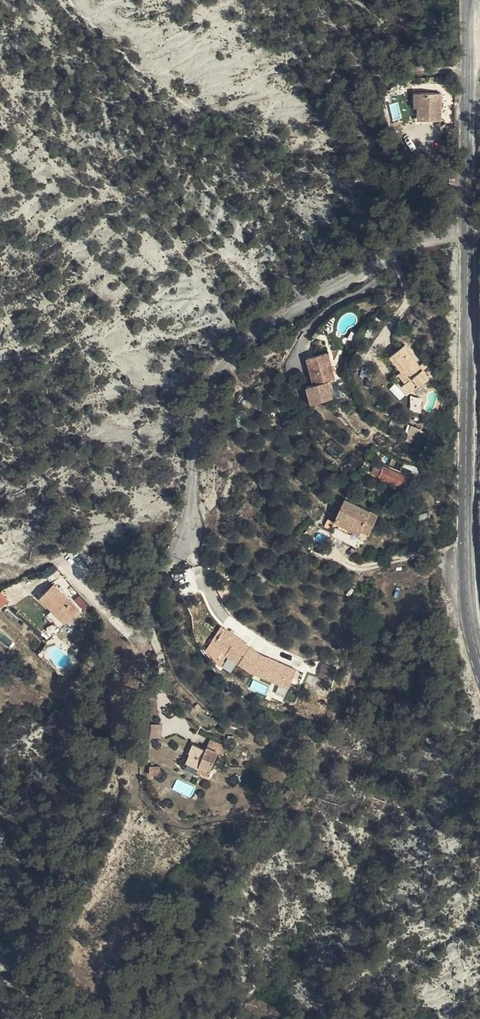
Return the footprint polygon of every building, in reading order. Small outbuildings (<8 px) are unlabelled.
[(419,106),(419,96),(411,95),(411,106),(419,106)] [(442,96),(419,96),(419,106),(419,111),(417,110),(417,123),(442,124),(442,96)] [(407,389),(415,397),(430,385),(407,350),(389,363),(407,389)] [(334,384),(327,358),(305,364),(313,390),(306,392),(311,408),(333,401),(328,386),(334,384)] [(407,402),(415,397),(407,389),(400,394),(407,402)] [(410,411),(420,412),(420,401),(410,401),(410,411)] [(420,445),(424,430),(408,426),(404,441),(420,445)] [(383,479),(406,489),(409,479),(387,470),(383,479)] [(335,522),(369,539),(380,517),(346,500),(335,522)] [(367,543),(369,539),(335,522),(333,526),(367,543)] [(74,599),(81,611),(87,607),(80,596),(74,599)] [(34,608),(46,621),(60,634),(70,625),(43,598),(34,608)] [(60,634),(46,621),(38,628),(51,642),(60,634)] [(251,676),(281,688),(284,681),(294,684),(298,674),(262,660),(247,651),(248,649),(225,635),(219,644),(232,652),(229,657),(227,661),(251,676)] [(216,650),(229,657),(232,652),(219,644),(216,650)] [(321,664),(318,677),(332,681),(336,668),(321,664)] [(284,681),(281,688),(291,692),(294,684),(284,681)] [(161,747),(171,747),(171,733),(161,733),(161,747)] [(214,776),(224,779),(229,758),(236,760),(238,751),(219,746),(217,757),(202,753),(196,773),(213,778),(214,776)]
